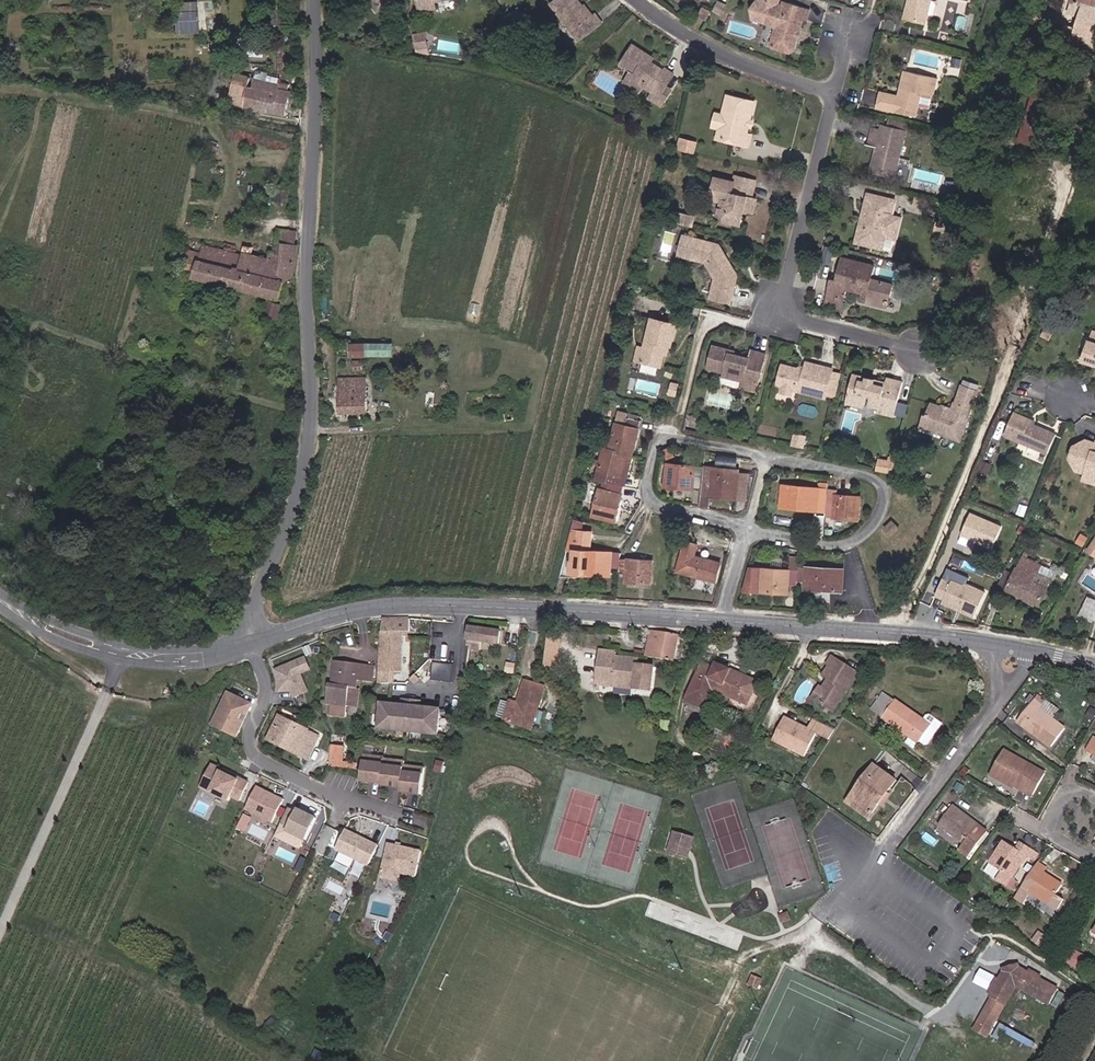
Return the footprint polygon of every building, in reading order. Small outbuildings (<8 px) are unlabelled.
[(202,0),(193,0),(180,0),(179,32),(201,33),(202,0)] [(384,13),(400,0),(374,0),(384,13)] [(420,10),(436,8),(436,0),(419,0),(420,10)] [(584,39),(601,26),(594,17),(592,19),(583,9),(581,10),(573,0),(562,0),(551,8),(574,37),(579,33),(584,39)] [(803,22),(806,23),(809,13),(783,7),(783,11),(777,10),(780,0),(763,0),(762,6),(758,5),(754,23),(769,26),(768,29),(775,31),(779,36),(777,45),(774,47),(773,50),(775,53),(792,57),(795,55),(798,43),(796,41),(797,36),(800,35),(803,22)] [(910,9),(913,10),(917,15),(916,19),(929,23),(932,11),(929,10),(931,2),(935,3),(935,0),(912,0),(910,9)] [(1071,2),(1083,5),(1080,17),(1077,30),(1065,27),(1062,38),(1064,39),(1073,42),(1094,48),(1094,0),(1072,0),(1071,2)] [(1069,14),(1080,17),(1083,5),(1071,2),(1069,14)] [(917,15),(913,10),(910,9),(908,17),(916,19),(917,15)] [(709,21),(712,15),(706,12),(703,18),(709,21)] [(579,33),(574,37),(578,43),(584,39),(579,33)] [(426,46),(425,41),(421,42),(420,35),(413,36),(415,48),(426,46)] [(1073,42),(1064,39),(1062,52),(1071,54),(1073,42)] [(653,95),(658,98),(672,78),(662,71),(661,73),(652,67),(651,70),(647,68),(650,59),(632,49),(619,68),(632,76),(635,84),(653,95)] [(906,94),(903,94),(902,97),(884,92),(880,108),(917,116),(921,94),(932,96),(937,80),(907,73),(904,89),(907,90),(906,94)] [(226,100),(229,101),(228,103),(287,116),(292,93),(280,90),(282,84),(236,74),(234,85),(231,84),(229,90),(232,91),(230,97),(227,97),(226,100)] [(1041,89),(1035,87),(1021,131),(1042,138),(1057,93),(1041,89)] [(655,104),(658,98),(653,95),(649,101),(655,104)] [(748,131),(749,124),(754,106),(728,99),(723,117),(720,131),(718,139),(747,147),(750,138),(747,137),(748,131)] [(659,110),(663,105),(658,101),(654,106),(659,110)] [(720,131),(723,117),(717,116),(713,129),(720,131)] [(895,177),(908,124),(894,120),(891,129),(886,128),(885,134),(881,147),(876,168),(886,171),(885,174),(895,177)] [(1040,148),(1042,138),(1021,131),(1018,140),(1040,148)] [(881,147),(885,134),(875,132),(872,145),(881,147)] [(693,154),(695,144),(682,141),(680,150),(693,154)] [(735,177),(734,185),(753,188),(755,181),(735,177)] [(751,195),(753,188),(734,185),(729,203),(723,202),(721,210),(730,213),(728,219),(745,223),(747,209),(754,210),(756,197),(751,195)] [(888,205),(889,200),(869,196),(865,212),(869,213),(868,218),(864,217),(861,233),(881,237),(883,232),(888,234),(897,236),(901,218),(892,217),(894,206),(888,205)] [(926,208),(928,200),(918,197),(916,205),(926,208)] [(689,224),(691,216),(681,213),(679,221),(689,224)] [(286,242),(285,247),(285,256),(279,256),(278,254),(271,252),(269,260),(245,255),(244,256),(203,248),(202,255),(201,260),(193,259),(194,254),(190,253),(187,263),(197,265),(193,279),(280,299),(284,283),(295,278),(295,276),(299,258),(299,245),(297,245),(298,231),(281,229),(279,242),(281,242),(286,242)] [(881,237),(861,233),(859,238),(886,244),(888,234),(883,232),(881,237)] [(724,254),(718,245),(697,240),(683,236),(679,255),(705,261),(714,279),(709,299),(727,304),(733,275),(729,265),(724,264),(721,258),(724,254)] [(876,267),(866,264),(845,260),(840,282),(833,281),(828,302),(845,305),(847,295),(849,288),(861,291),(860,294),(867,295),(866,299),(865,305),(888,310),(893,288),(874,283),(875,271),(876,267)] [(849,288),(847,295),(866,299),(867,295),(860,294),(861,291),(849,288)] [(265,317),(277,319),(279,305),(267,303),(265,317)] [(663,357),(666,346),(670,347),(673,348),(677,328),(651,322),(645,351),(642,361),(644,362),(659,365),(661,366),(663,357)] [(1092,343),(1085,363),(1094,367),(1094,344),(1092,343)] [(352,345),(352,356),(364,356),(364,345),(352,345)] [(729,357),(730,352),(713,348),(707,371),(724,374),(724,379),(759,387),(767,355),(751,352),(749,361),(729,357)] [(657,374),(659,365),(644,362),(642,371),(657,374)] [(832,374),(833,371),(808,364),(806,372),(783,367),(778,387),(782,388),(794,391),(826,400),(826,397),(832,374)] [(836,399),(842,376),(832,374),(826,397),(836,399)] [(886,387),(875,384),(874,388),(868,386),(862,385),(863,379),(853,377),(846,401),(864,406),(867,396),(870,397),(869,400),(881,404),(879,410),(879,413),(895,418),(904,384),(888,380),(886,387)] [(365,378),(341,380),(342,413),(367,412),(365,378)] [(756,394),(758,387),(745,384),(743,390),(756,394)] [(932,406),(928,422),(933,429),(943,431),(941,436),(964,442),(977,391),(960,387),(954,412),(932,406)] [(792,397),(794,391),(782,388),(781,394),(792,397)] [(868,406),(879,410),(881,404),(869,400),(868,406)] [(497,424),(515,419),(512,411),(495,414),(495,424),(497,424)] [(1025,423),(1027,418),(1010,413),(1003,432),(1047,448),(1052,432),(1025,423)] [(616,419),(607,451),(625,455),(630,456),(639,424),(616,419)] [(926,432),(941,436),(943,431),(933,429),(928,422),(926,432)] [(803,453),(806,442),(794,440),(792,451),(796,451),(803,453)] [(1088,440),(1089,444),(1084,446),(1083,442),(1073,446),(1070,458),(1076,469),(1090,472),(1094,474),(1094,442),(1088,440)] [(604,485),(607,486),(617,488),(625,455),(607,451),(602,450),(596,473),(605,475),(604,485)] [(892,478),(894,469),(879,465),(877,475),(884,477),(892,478)] [(701,494),(703,476),(696,475),(696,468),(670,466),(669,490),(701,494)] [(730,478),(731,473),(704,469),(703,476),(701,494),(701,497),(739,502),(742,479),(730,478)] [(742,479),(739,502),(746,503),(751,481),(742,479)] [(617,488),(607,486),(606,491),(598,490),(592,515),(615,520),(622,489),(617,488)] [(782,509),(823,512),(824,503),(825,499),(818,498),(818,492),(784,489),(782,509)] [(833,504),(824,503),(823,512),(823,520),(855,521),(857,497),(834,495),(833,504)] [(993,547),(1002,526),(970,512),(961,534),(993,547)] [(895,523),(886,532),(895,540),(903,531),(895,523)] [(618,572),(618,565),(618,559),(588,554),(591,537),(579,534),(576,551),(567,550),(562,571),(605,578),(607,570),(618,572)] [(674,536),(672,549),(679,549),(681,538),(674,536)] [(674,571),(687,574),(693,554),(695,547),(697,544),(683,540),(674,571)] [(1045,565),(1048,558),(1035,552),(1034,554),(1023,550),(1007,590),(1040,603),(1051,579),(1041,574),(1044,565),(1045,565)] [(693,554),(687,574),(716,582),(722,564),(693,554)] [(649,569),(618,565),(618,572),(617,577),(626,578),(625,588),(647,589),(649,569)] [(798,574),(798,586),(806,586),(807,595),(843,593),(843,571),(798,571),(798,574)] [(798,586),(798,574),(750,574),(744,599),(788,598),(787,592),(798,592),(798,586)] [(973,618),(984,594),(965,585),(961,587),(951,582),(950,584),(941,580),(934,597),(943,601),(956,606),(959,605),(963,606),(960,613),(973,618)] [(956,606),(943,601),(941,604),(960,613),(963,606),(959,605),(956,606)] [(410,633),(411,619),(390,618),(382,619),(381,672),(400,673),(402,633),(410,633)] [(470,627),(468,648),(482,650),(482,642),(499,644),(502,630),(470,627)] [(678,634),(653,630),(648,657),(675,660),(678,634)] [(621,686),(623,659),(617,659),(618,654),(602,653),(599,684),(616,687),(616,685),(621,686)] [(303,656),(274,668),(275,693),(290,693),(293,698),(308,692),(300,673),(308,669),(303,656)] [(821,707),(847,666),(832,656),(825,667),(827,668),(821,678),(827,681),(822,688),(820,686),(816,692),(818,694),(812,701),(821,707)] [(637,660),(623,659),(621,686),(637,687),(637,689),(654,690),(656,667),(637,665),(637,660)] [(350,686),(354,686),(355,680),(369,681),(371,663),(334,660),(332,684),(328,683),(326,703),(331,704),(330,716),(348,718),(349,706),(350,686)] [(698,698),(712,667),(703,663),(690,694),(698,698)] [(716,669),(712,667),(698,698),(706,702),(713,689),(751,705),(759,688),(743,681),(745,675),(725,665),(723,668),(718,665),(716,669)] [(861,675),(847,666),(821,707),(837,716),(861,675)] [(743,681),(759,688),(761,682),(745,675),(743,681)] [(1050,681),(1048,689),(1056,690),(1057,682),(1050,681)] [(539,699),(540,689),(522,683),(514,705),(507,703),(502,723),(518,728),(530,732),(541,699),(539,699)] [(350,686),(349,706),(358,706),(360,686),(354,686),(350,686)] [(250,703),(224,690),(208,725),(234,737),(250,703)] [(887,718),(900,700),(888,692),(875,710),(887,718)] [(696,705),(698,698),(690,694),(687,700),(696,705)] [(706,702),(698,698),(696,705),(703,708),(706,702)] [(1043,705),(1036,698),(1019,718),(1051,746),(1065,728),(1040,708),(1043,705)] [(935,726),(927,720),(900,700),(887,718),(922,744),(923,743),(935,726)] [(439,708),(376,701),(373,730),(436,736),(439,708)] [(931,746),(947,724),(933,715),(931,715),(927,720),(935,726),(923,743),(928,747),(931,746)] [(311,761),(314,733),(277,717),(265,739),(311,761)] [(771,745),(790,755),(806,730),(784,720),(771,745)] [(806,730),(790,755),(804,762),(817,738),(828,743),(836,732),(812,720),(806,730)] [(528,740),(530,732),(518,728),(515,737),(528,740)] [(324,737),(314,733),(311,761),(313,761),(324,737)] [(1094,735),(1086,750),(1094,755),(1094,736),(1094,735)] [(331,755),(342,757),(343,749),(332,748),(331,755)] [(994,776),(1014,787),(1017,782),(1032,791),(1044,770),(1008,750),(1004,748),(990,774),(994,776)] [(358,782),(379,784),(381,759),(381,756),(361,753),(358,782)] [(342,757),(331,755),(330,766),(341,768),(342,757)] [(401,761),(381,759),(379,784),(378,787),(398,789),(401,764),(401,761)] [(248,782),(209,763),(199,784),(238,803),(248,782)] [(424,767),(401,764),(398,789),(398,793),(420,795),(424,767)] [(853,798),(875,814),(898,782),(876,767),(853,798)] [(1029,796),(1032,791),(1017,782),(1014,787),(1029,796)] [(283,798),(256,785),(244,809),(271,823),(283,798)] [(303,797),(298,806),(312,813),(317,804),(303,797)] [(875,814),(853,798),(849,804),(872,820),(875,814)] [(316,817),(290,805),(274,837),(300,850),(316,817)] [(960,805),(945,824),(970,843),(967,848),(976,854),(994,830),(960,805)] [(377,843),(345,827),(334,849),(366,865),(377,843)] [(674,833),(669,851),(688,856),(689,852),(693,838),(674,833)] [(1030,855),(1034,858),(1040,848),(1028,840),(1022,849),(1007,840),(993,861),(1005,868),(1000,877),(1010,884),(1016,876),(1030,855)] [(419,849),(386,842),(379,877),(412,884),(419,849)] [(1046,851),(1040,848),(1034,858),(1039,861),(1040,860),(1046,851)] [(1048,865),(1040,860),(1039,861),(1017,898),(1026,903),(1035,890),(1052,900),(1058,891),(1064,883),(1045,870),(1048,865)] [(1005,868),(993,861),(986,870),(999,879),(1000,877),(1005,868)] [(1016,876),(1010,884),(1014,887),(1020,878),(1016,876)] [(1060,905),(1066,896),(1058,891),(1052,900),(1060,905)] [(782,912),(785,920),(792,917),(790,909),(782,912)] [(1011,981),(1045,999),(1053,985),(1035,974),(1033,977),(1023,972),(1025,969),(1019,966),(1017,968),(1012,965),(1001,967),(998,975),(995,973),(983,993),(987,995),(970,1025),(982,1033),(1011,981)] [(739,974),(736,983),(745,986),(747,978),(739,974)]
